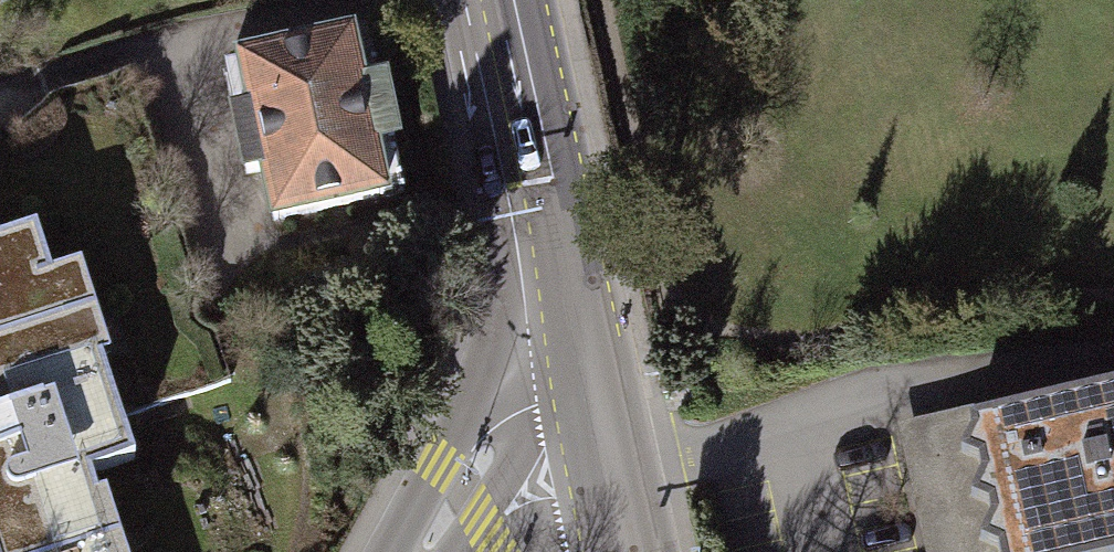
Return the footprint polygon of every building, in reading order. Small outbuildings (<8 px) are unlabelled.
[(355,39),(232,65),(269,238),(392,212),(355,39)] [(12,422),(0,425),(0,551),(122,551),(88,435),(130,422),(76,238),(48,246),(39,214),(0,225),(0,381),(12,422)] [(974,428),(1001,551),(1113,551),(1113,398),(974,428)]
